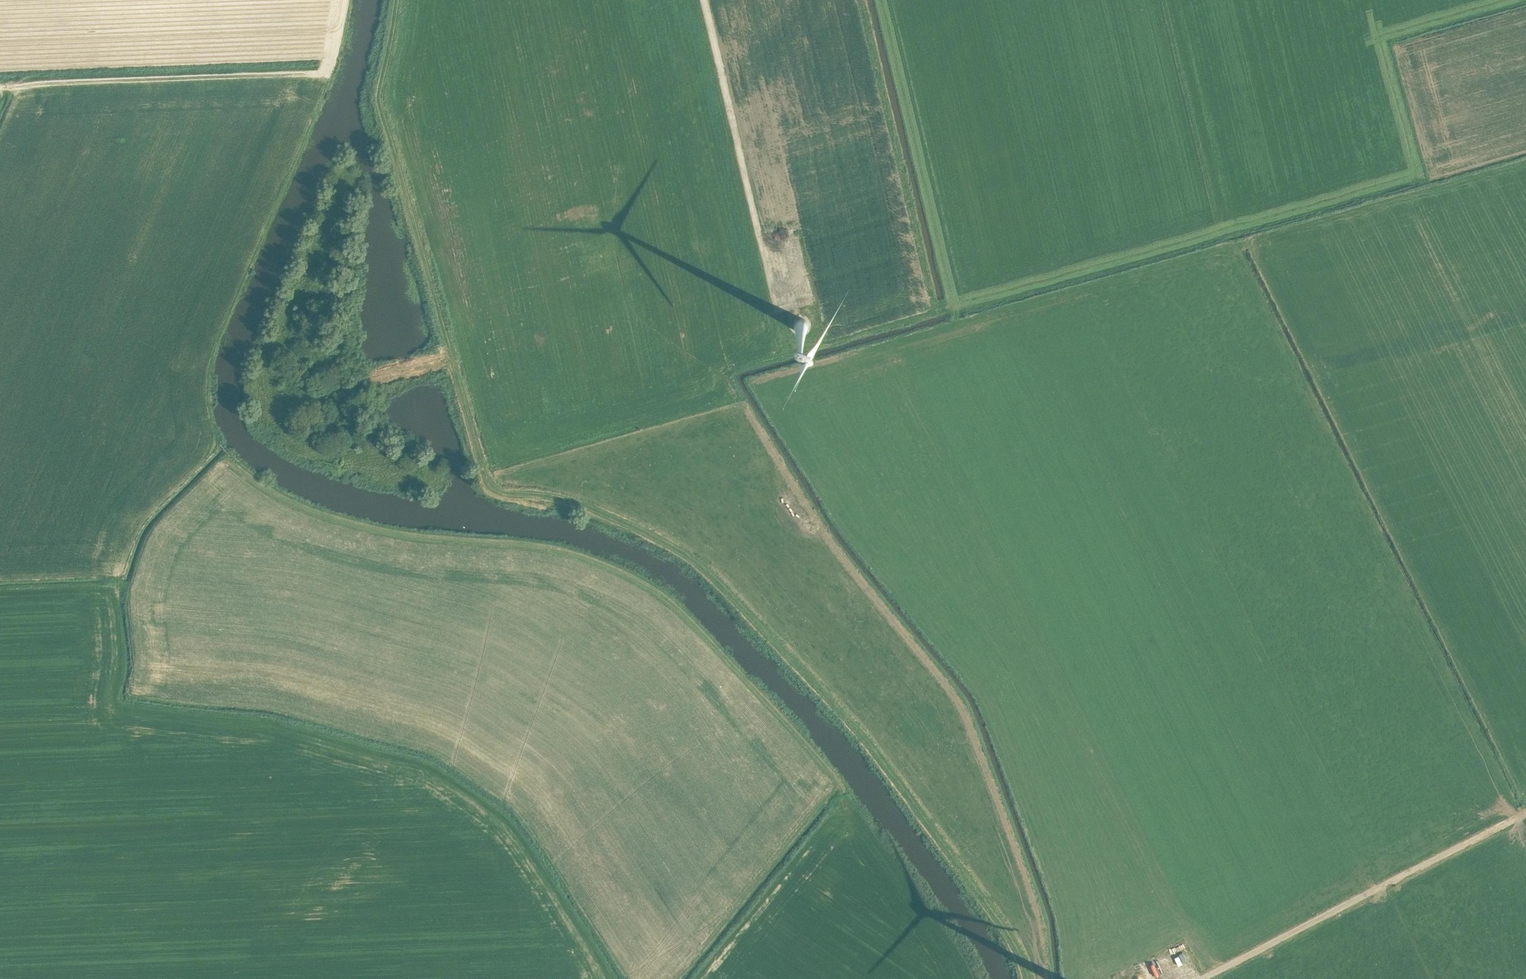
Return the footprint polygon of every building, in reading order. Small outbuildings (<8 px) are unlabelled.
[(794,323),(794,325),(794,327),(794,328),(795,330),(796,331),(798,332),(799,332),(801,333),(803,332),(805,332),(806,331),(807,329),(808,328),(808,326),(809,325),(808,323),(808,321),(806,320),(806,319),(805,318),(804,318),(803,318),(802,318),(800,318),(798,318),(797,319),(795,320),(794,322),(794,323)] [(1188,951),(1195,949),(1193,943),(1186,945),(1188,951)] [(1154,963),(1156,968),(1168,963),(1166,958),(1154,963)]
